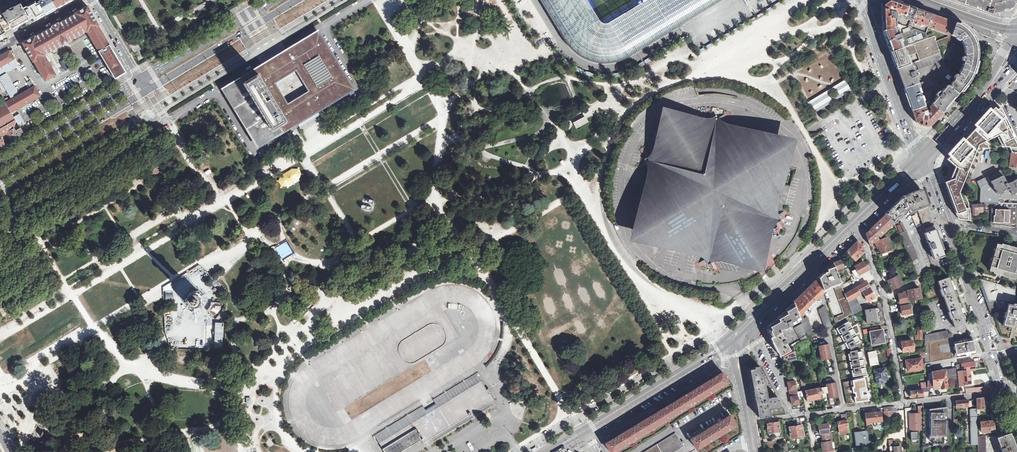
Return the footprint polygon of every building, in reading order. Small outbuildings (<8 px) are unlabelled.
[(3,14),(4,14),(13,30),(26,22),(28,25),(57,8),(52,0),(0,0),(0,9),(3,14)] [(57,8),(72,0),(52,0),(57,8)] [(568,40),(573,48),(580,54),(589,58),(599,60),(617,59),(628,55),(673,27),(718,0),(650,0),(610,24),(608,25),(606,25),(604,25),(603,25),(601,24),(600,23),(598,22),(585,0),(543,0),(568,40)] [(908,27),(908,26),(897,25),(895,25),(895,21),(894,21),(894,19),(896,18),(896,15),(902,17),(902,18),(904,19),(904,18),(910,20),(912,21),(916,9),(903,4),(891,0),(888,0),(882,4),(882,18),(883,31),(895,27),(902,30),(908,27)] [(1012,8),(1016,2),(1016,0),(961,0),(990,10),(994,12),(994,11),(996,11),(997,11),(997,10),(997,11),(1002,10),(1012,8)] [(116,79),(126,72),(99,26),(100,25),(88,7),(76,14),(60,24),(59,23),(53,27),(36,37),(36,36),(23,43),(34,62),(35,62),(42,74),(44,78),(46,81),(57,75),(52,66),(49,62),(46,56),(46,55),(46,54),(63,45),(63,46),(70,42),(69,41),(87,32),(87,33),(88,32),(95,44),(98,49),(113,75),(114,74),(116,78),(115,78),(116,79)] [(6,33),(13,30),(4,14),(3,14),(0,9),(0,23),(6,33)] [(909,27),(910,30),(912,29),(911,26),(913,21),(915,22),(915,24),(920,25),(920,24),(928,27),(933,14),(924,12),(916,9),(912,21),(910,20),(908,26),(908,27),(909,27)] [(933,14),(928,27),(951,35),(956,23),(944,19),(933,14)] [(956,23),(951,35),(956,37),(956,38),(959,41),(960,40),(962,42),(963,44),(964,47),(964,50),(965,54),(964,57),(962,57),(962,61),(964,61),(963,64),(962,67),(960,70),(959,73),(958,75),(956,74),(954,77),(953,76),(952,77),(954,79),(949,86),(957,93),(958,92),(959,92),(966,84),(970,78),(971,76),(972,73),(974,67),(976,61),(976,56),(976,53),(976,50),(975,44),(973,39),(970,33),(965,28),(961,25),(956,23)] [(895,27),(883,31),(885,36),(890,52),(903,47),(901,42),(903,42),(900,34),(900,33),(897,34),(895,27)] [(903,47),(928,38),(927,35),(926,33),(914,29),(912,29),(910,30),(903,33),(900,34),(903,42),(901,42),(903,47)] [(336,98),(336,99),(353,89),(318,33),(295,47),(295,48),(276,60),(256,72),(256,71),(225,90),(259,146),(290,127),(289,126),(297,122),(300,127),(303,132),(315,124),(327,117),(324,112),(321,107),(336,98)] [(934,36),(928,38),(903,47),(890,52),(892,57),(896,67),(896,69),(899,68),(911,64),(909,57),(908,54),(916,51),(920,60),(940,53),(934,36)] [(939,46),(952,41),(950,36),(937,41),(939,46)] [(14,59),(12,54),(10,51),(0,57),(0,67),(14,59)] [(934,77),(943,74),(947,72),(946,69),(940,53),(920,60),(916,62),(918,69),(936,63),(939,72),(933,74),(934,77)] [(906,87),(918,83),(916,76),(918,75),(916,70),(914,71),(911,64),(899,68),(903,80),(906,87)] [(943,74),(946,84),(948,82),(949,83),(951,79),(950,79),(953,75),(949,72),(947,72),(943,74)] [(933,85),(931,78),(918,83),(906,87),(904,88),(908,100),(912,111),(925,106),(919,91),(933,85)] [(844,80),(807,103),(814,114),(851,91),(844,80)] [(949,103),(957,93),(949,86),(947,85),(941,93),(939,91),(936,95),(938,96),(932,104),(936,107),(941,112),(949,103)] [(5,103),(11,112),(41,96),(35,86),(6,102),(5,103)] [(16,120),(11,112),(5,103),(3,104),(0,106),(0,129),(16,120)] [(929,109),(925,106),(912,111),(916,122),(919,125),(926,127),(931,125),(942,113),(941,112),(936,107),(933,110),(929,109)] [(947,159),(955,167),(952,173),(950,180),(945,182),(946,184),(956,212),(957,215),(958,218),(970,220),(970,208),(965,208),(964,204),(963,204),(959,193),(977,149),(978,145),(986,141),(996,135),(1002,146),(1009,147),(1011,152),(1016,153),(1016,141),(1005,117),(1000,108),(997,109),(994,107),(974,130),(970,133),(966,139),(947,159)] [(648,169),(630,242),(699,257),(708,265),(718,262),(763,274),(769,248),(774,226),(781,221),(778,212),(781,198),(797,141),(724,124),(718,116),(706,119),(663,108),(651,155),(644,160),(648,169)] [(585,117),(574,123),(577,129),(588,123),(585,117)] [(14,128),(16,121),(16,120),(0,129),(0,136),(1,137),(7,133),(14,128)] [(12,142),(25,134),(22,130),(21,128),(16,131),(14,128),(11,140),(12,142)] [(277,176),(282,188),(305,178),(299,166),(277,176)] [(1007,184),(1005,179),(1003,176),(990,182),(996,194),(1008,188),(1011,195),(1016,192),(1016,179),(1007,184)] [(1011,195),(1008,188),(996,194),(990,182),(980,187),(980,202),(984,202),(1016,204),(1016,192),(1011,195)] [(917,208),(926,205),(923,196),(921,190),(915,192),(915,191),(910,193),(910,194),(910,193),(910,194),(904,196),(904,195),(903,195),(908,208),(910,211),(917,208)] [(886,215),(894,222),(908,208),(903,195),(896,203),(885,213),(886,215)] [(984,202),(985,218),(990,218),(990,224),(1002,226),(1013,227),(1015,227),(1016,226),(1016,224),(1016,204),(984,202)] [(982,204),(972,204),(973,214),(977,214),(977,213),(983,212),(982,204)] [(929,214),(926,205),(917,208),(923,225),(933,222),(929,214)] [(872,228),(880,236),(894,223),(893,223),(894,222),(886,215),(879,221),(872,228)] [(940,242),(934,225),(924,229),(926,232),(925,233),(934,258),(945,255),(940,242)] [(866,234),(870,245),(875,242),(877,240),(881,238),(880,236),(872,228),(869,231),(866,234)] [(912,260),(917,258),(914,248),(906,230),(899,234),(906,249),(911,263),(912,263),(912,260)] [(881,253),(891,249),(887,237),(877,241),(877,240),(875,242),(877,247),(879,246),(881,253)] [(855,260),(864,252),(862,246),(859,242),(856,242),(852,247),(847,252),(855,260)] [(989,270),(994,271),(993,273),(1014,278),(1015,277),(1016,278),(1016,248),(1016,246),(1014,247),(1014,245),(1012,246),(1009,245),(1008,244),(1007,245),(1001,243),(1001,245),(997,244),(989,270)] [(770,280),(780,272),(769,248),(763,274),(764,281),(770,280)] [(833,263),(837,273),(842,270),(841,268),(844,267),(843,264),(845,264),(843,259),(833,263)] [(855,277),(868,270),(863,261),(855,266),(856,269),(852,271),(855,277)] [(824,271),(819,277),(821,284),(822,286),(823,289),(833,285),(844,314),(834,318),(836,323),(851,314),(852,314),(845,294),(837,273),(833,263),(832,264),(833,266),(830,267),(830,268),(828,269),(828,268),(827,268),(827,269),(828,272),(826,272),(824,271)] [(892,290),(903,285),(896,271),(888,275),(890,279),(888,281),(892,290)] [(800,319),(801,321),(804,319),(801,314),(809,307),(810,308),(817,301),(816,300),(824,292),(823,289),(822,286),(821,284),(819,277),(813,282),(813,283),(806,290),(806,289),(801,293),(802,294),(794,301),(793,301),(794,304),(800,319)] [(953,288),(949,277),(937,281),(940,289),(939,290),(942,296),(943,296),(948,312),(947,312),(950,319),(951,319),(954,327),(965,323),(962,314),(953,288)] [(982,283),(988,300),(1008,301),(1015,301),(1015,288),(980,278),(982,283)] [(845,294),(852,314),(853,315),(859,311),(862,309),(855,296),(860,293),(863,291),(865,296),(865,297),(866,297),(869,301),(875,298),(866,282),(845,294)] [(903,316),(912,314),(910,306),(907,306),(907,302),(910,302),(909,300),(921,298),(919,288),(914,289),(913,287),(911,288),(911,289),(908,290),(908,292),(904,292),(904,294),(899,295),(901,304),(899,304),(900,308),(901,307),(903,316)] [(186,300),(186,302),(187,304),(188,305),(189,307),(190,308),(192,309),(194,309),(196,310),(198,309),(199,309),(201,308),(202,307),(203,305),(204,304),(205,302),(205,300),(205,298),(204,297),(203,295),(202,294),(201,292),(199,292),(198,291),(196,291),(194,291),(192,292),(190,292),(189,294),(188,295),(187,297),(186,298),(186,300)] [(990,306),(992,312),(1003,308),(1007,309),(1008,305),(1008,301),(988,300),(990,306)] [(1014,303),(1013,306),(1008,305),(1007,309),(1003,324),(1013,326),(1013,322),(1016,323),(1016,304),(1014,303)] [(771,337),(780,333),(784,330),(785,330),(785,329),(797,322),(797,321),(800,319),(794,304),(785,309),(787,312),(782,314),(777,317),(779,319),(769,324),(767,330),(771,337)] [(831,325),(832,325),(825,306),(819,310),(826,328),(831,325)] [(865,309),(867,323),(880,321),(881,320),(880,316),(879,315),(877,315),(876,314),(879,313),(880,312),(879,308),(878,308),(865,309)] [(802,325),(807,338),(813,334),(814,335),(822,331),(821,329),(821,330),(819,329),(813,333),(807,318),(804,319),(801,321),(802,325)] [(852,327),(849,322),(836,329),(839,335),(852,327)] [(795,329),(802,342),(807,339),(807,338),(802,325),(795,329)] [(857,335),(853,329),(840,337),(844,342),(857,335)] [(877,344),(877,342),(885,341),(884,334),(883,334),(883,331),(883,330),(870,332),(872,344),(877,344)] [(947,331),(925,335),(925,343),(953,337),(952,334),(947,334),(947,331)] [(780,333),(771,337),(770,337),(780,355),(790,350),(785,342),(787,341),(786,339),(784,340),(780,333)] [(861,342),(857,336),(844,344),(848,349),(861,342)] [(956,357),(976,354),(976,353),(973,338),(953,342),(956,357)] [(903,352),(914,350),(912,340),(901,342),(903,352)] [(822,360),(832,359),(829,344),(819,346),(822,360)] [(784,361),(797,360),(796,355),(795,351),(794,349),(783,355),(784,361)] [(877,364),(875,351),(868,353),(870,365),(877,364)] [(864,358),(862,352),(848,354),(849,361),(864,358)] [(908,370),(923,368),(921,358),(911,360),(912,362),(907,363),(908,370)] [(866,366),(864,360),(850,362),(851,369),(866,366)] [(978,361),(957,365),(958,380),(959,386),(965,385),(965,384),(971,384),(969,370),(975,369),(974,363),(978,363),(978,361)] [(928,382),(928,387),(941,386),(941,388),(944,388),(947,388),(947,381),(958,380),(957,365),(955,365),(956,368),(928,373),(928,382)] [(755,369),(750,369),(753,385),(754,395),(767,392),(763,373),(761,374),(760,366),(755,367),(755,369)] [(867,375),(866,368),(851,370),(853,377),(867,375)] [(887,378),(885,368),(875,370),(877,383),(883,382),(883,378),(884,378),(887,378)] [(728,381),(722,372),(714,377),(713,376),(712,377),(710,378),(711,379),(695,389),(694,388),(693,388),(691,389),(692,391),(675,401),(674,399),(673,400),(672,401),(672,402),(656,413),(655,411),(653,412),(652,413),(653,414),(636,424),(635,423),(634,424),(633,425),(634,426),(617,436),(616,435),(615,436),(613,436),(614,438),(606,443),(611,451),(612,451),(615,450),(616,451),(627,444),(627,443),(635,438),(636,439),(647,432),(646,431),(654,426),(655,427),(666,420),(674,415),(674,416),(686,409),(685,408),(693,403),(694,404),(705,397),(704,396),(712,391),(713,392),(724,385),(724,384),(728,381)] [(375,436),(379,443),(381,445),(383,449),(385,451),(402,451),(416,443),(421,439),(423,443),(490,402),(493,401),(488,392),(481,381),(477,374),(476,375),(465,382),(456,386),(446,393),(435,400),(434,400),(436,404),(437,405),(426,411),(423,407),(409,416),(398,422),(387,429),(375,436)] [(865,378),(842,382),(847,405),(869,400),(865,378)] [(795,404),(799,403),(795,381),(788,382),(792,405),(795,404)] [(835,397),(839,397),(836,382),(826,384),(826,386),(821,388),(823,398),(826,397),(828,397),(828,399),(835,397)] [(923,390),(910,391),(911,397),(920,396),(928,395),(928,387),(928,382),(922,383),(923,390)] [(823,398),(821,388),(821,384),(815,385),(816,389),(812,390),(812,388),(810,389),(810,390),(806,391),(807,400),(813,399),(823,398)] [(768,398),(767,392),(754,395),(757,407),(758,417),(771,416),(771,413),(773,412),(772,409),(780,407),(779,400),(778,400),(777,397),(768,398)] [(891,409),(891,406),(883,407),(885,416),(892,415),(891,409)] [(924,414),(923,448),(947,444),(947,424),(946,424),(946,413),(944,413),(944,409),(937,409),(937,408),(924,410),(924,414)] [(882,421),(881,412),(874,412),(865,413),(866,424),(867,424),(867,427),(870,426),(870,422),(882,421)] [(849,432),(846,414),(844,414),(841,414),(842,421),(839,422),(840,431),(840,434),(849,432)] [(920,430),(919,414),(915,414),(910,414),(910,430),(912,430),(912,432),(911,432),(911,439),(919,439),(919,430),(920,430)] [(719,422),(702,432),(701,431),(700,432),(699,432),(699,434),(691,439),(696,448),(697,448),(701,445),(701,447),(713,440),(712,439),(720,434),(721,435),(732,428),(731,427),(735,425),(736,424),(730,415),(722,420),(721,419),(719,420),(718,421),(719,422)] [(995,431),(994,420),(981,421),(982,433),(995,431)] [(780,434),(779,422),(767,423),(769,434),(769,435),(780,434)] [(818,425),(820,434),(822,434),(824,443),(821,443),(823,451),(825,451),(834,451),(834,450),(832,450),(831,441),(833,441),(831,432),(830,432),(828,424),(822,425),(818,425)] [(794,426),(790,427),(792,438),(804,436),(802,425),(794,426)] [(859,432),(855,432),(856,445),(869,443),(867,431),(859,432)] [(1002,451),(1016,451),(1009,433),(1003,435),(1002,432),(997,434),(996,435),(1002,451)] [(683,446),(676,433),(645,451),(674,451),(683,446)]
